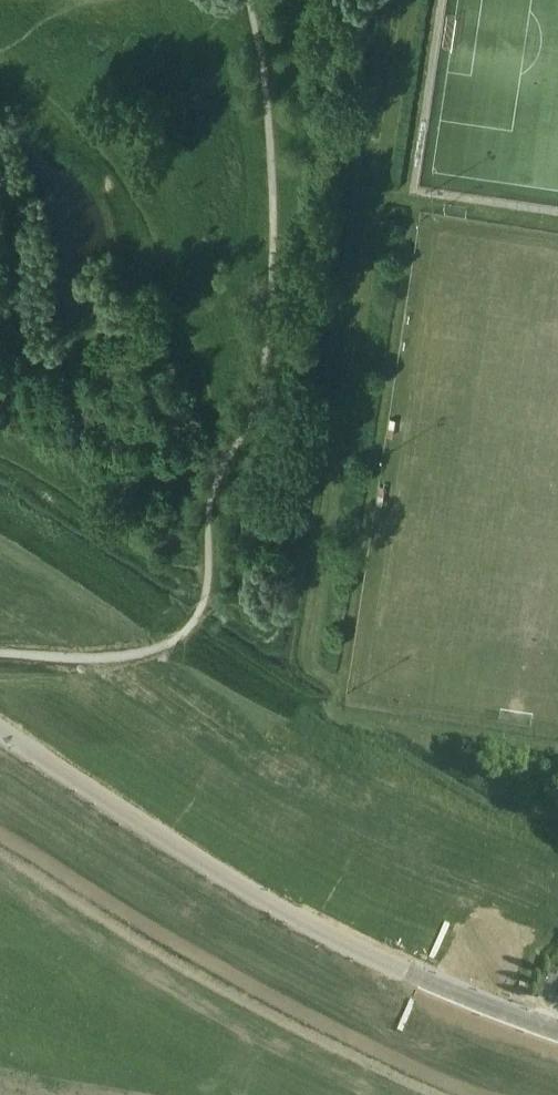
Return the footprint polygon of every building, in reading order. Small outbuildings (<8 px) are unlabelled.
[(385,439),(391,440),(393,423),(388,422),(385,439)] [(381,508),(383,491),(378,490),(375,507),(381,508)] [(548,995),(545,1005),(557,1008),(557,997),(548,995)]
